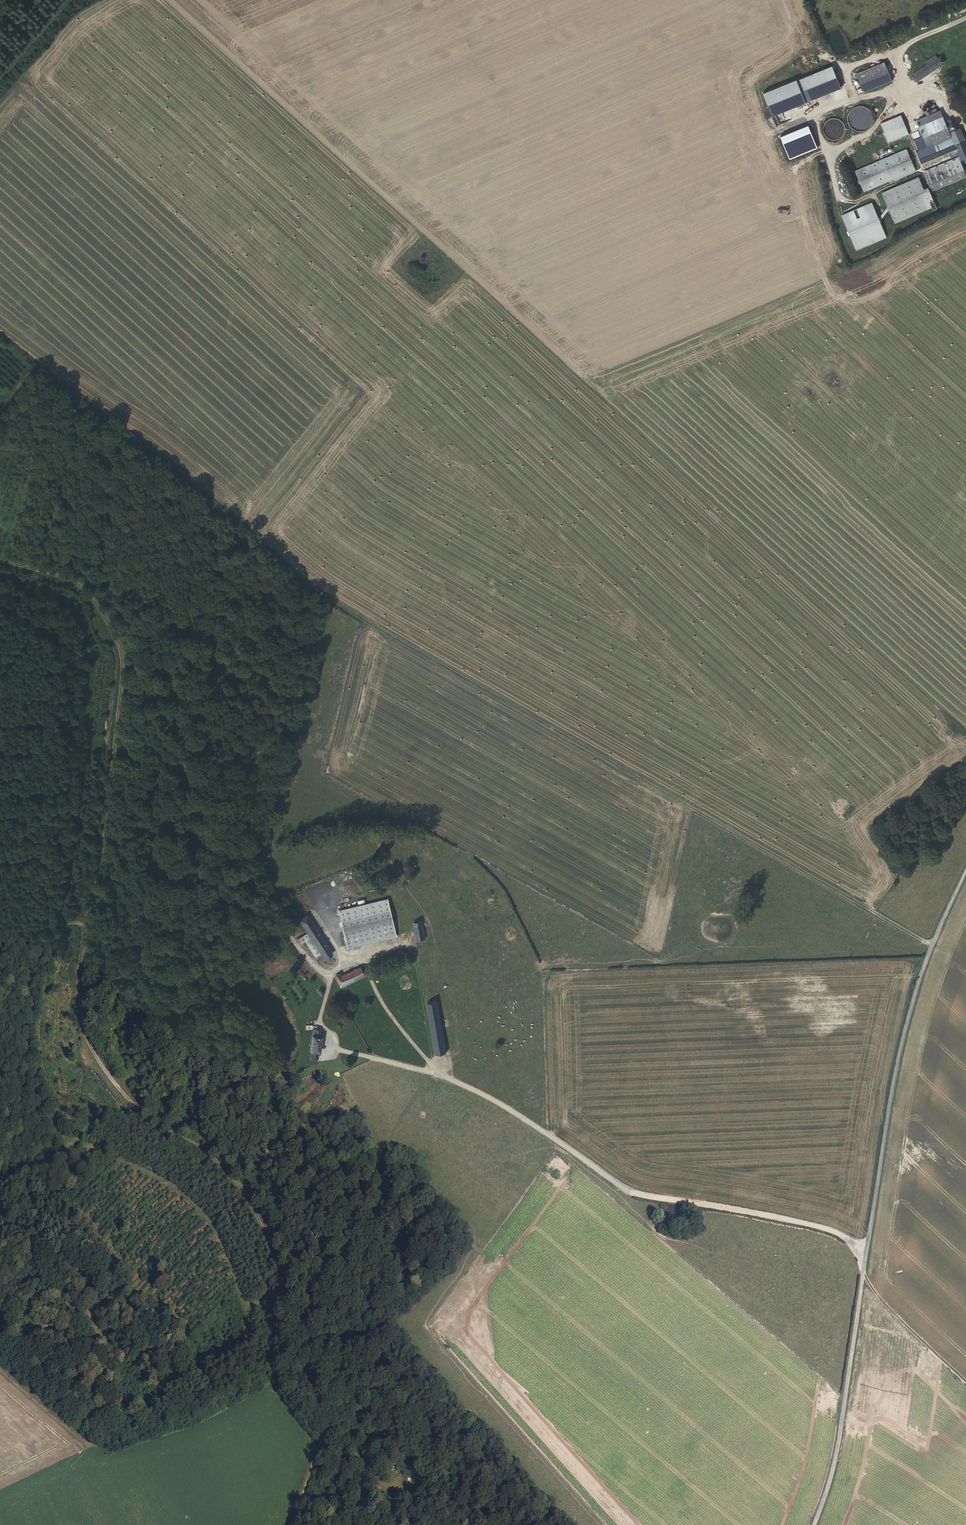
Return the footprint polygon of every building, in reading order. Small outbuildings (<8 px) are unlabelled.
[(941,66),(935,57),(925,63),(927,66),(913,75),(917,81),(941,66)] [(892,81),(883,62),(856,73),(863,91),(892,81)] [(823,67),(796,77),(805,99),(831,89),(823,67)] [(917,124),(922,135),(946,125),(942,113),(917,124)] [(879,122),(882,129),(902,122),(899,114),(879,122)] [(905,136),(900,125),(883,132),(887,143),(905,136)] [(914,151),(918,159),(954,144),(949,132),(946,125),(922,135),(911,139),(916,150),(914,151)] [(954,144),(964,139),(959,128),(949,132),(954,144)] [(921,167),(957,151),(961,161),(965,158),(965,144),(964,139),(954,144),(918,159),(921,167)] [(870,163),(879,183),(880,182),(913,168),(904,148),(870,163)] [(924,173),(927,180),(942,174),(940,169),(959,162),(957,158),(924,173)] [(942,174),(960,166),(959,162),(940,169),(942,174)] [(861,190),(879,183),(870,163),(852,169),(861,190)] [(942,174),(947,184),(965,176),(960,166),(942,174)] [(931,190),(947,184),(942,174),(927,180),(931,190)] [(882,190),(896,220),(929,206),(916,176),(882,190)] [(892,222),(896,220),(882,190),(879,192),(892,222)] [(886,238),(873,202),(841,213),(854,249),(886,238)] [(453,854),(452,861),(462,865),(464,858),(453,854)] [(464,858),(462,865),(473,868),(475,861),(464,858)] [(300,895),(290,900),(312,939),(321,932),(300,895)] [(389,899),(339,909),(346,942),(348,942),(348,945),(351,945),(350,940),(358,938),(358,940),(368,938),(369,942),(396,936),(389,899)] [(287,941),(283,944),(302,973),(306,970),(287,941)] [(323,960),(328,970),(353,958),(350,950),(331,960),(329,957),(323,960)] [(361,965),(335,977),(340,988),(366,976),(361,965)] [(439,995),(427,997),(428,1008),(441,1006),(439,995)] [(322,1030),(312,1029),(308,1058),(318,1060),(322,1030)] [(455,1102),(441,1092),(437,1097),(452,1107),(455,1102)] [(584,1230),(581,1226),(573,1233),(577,1237),(584,1230)]
